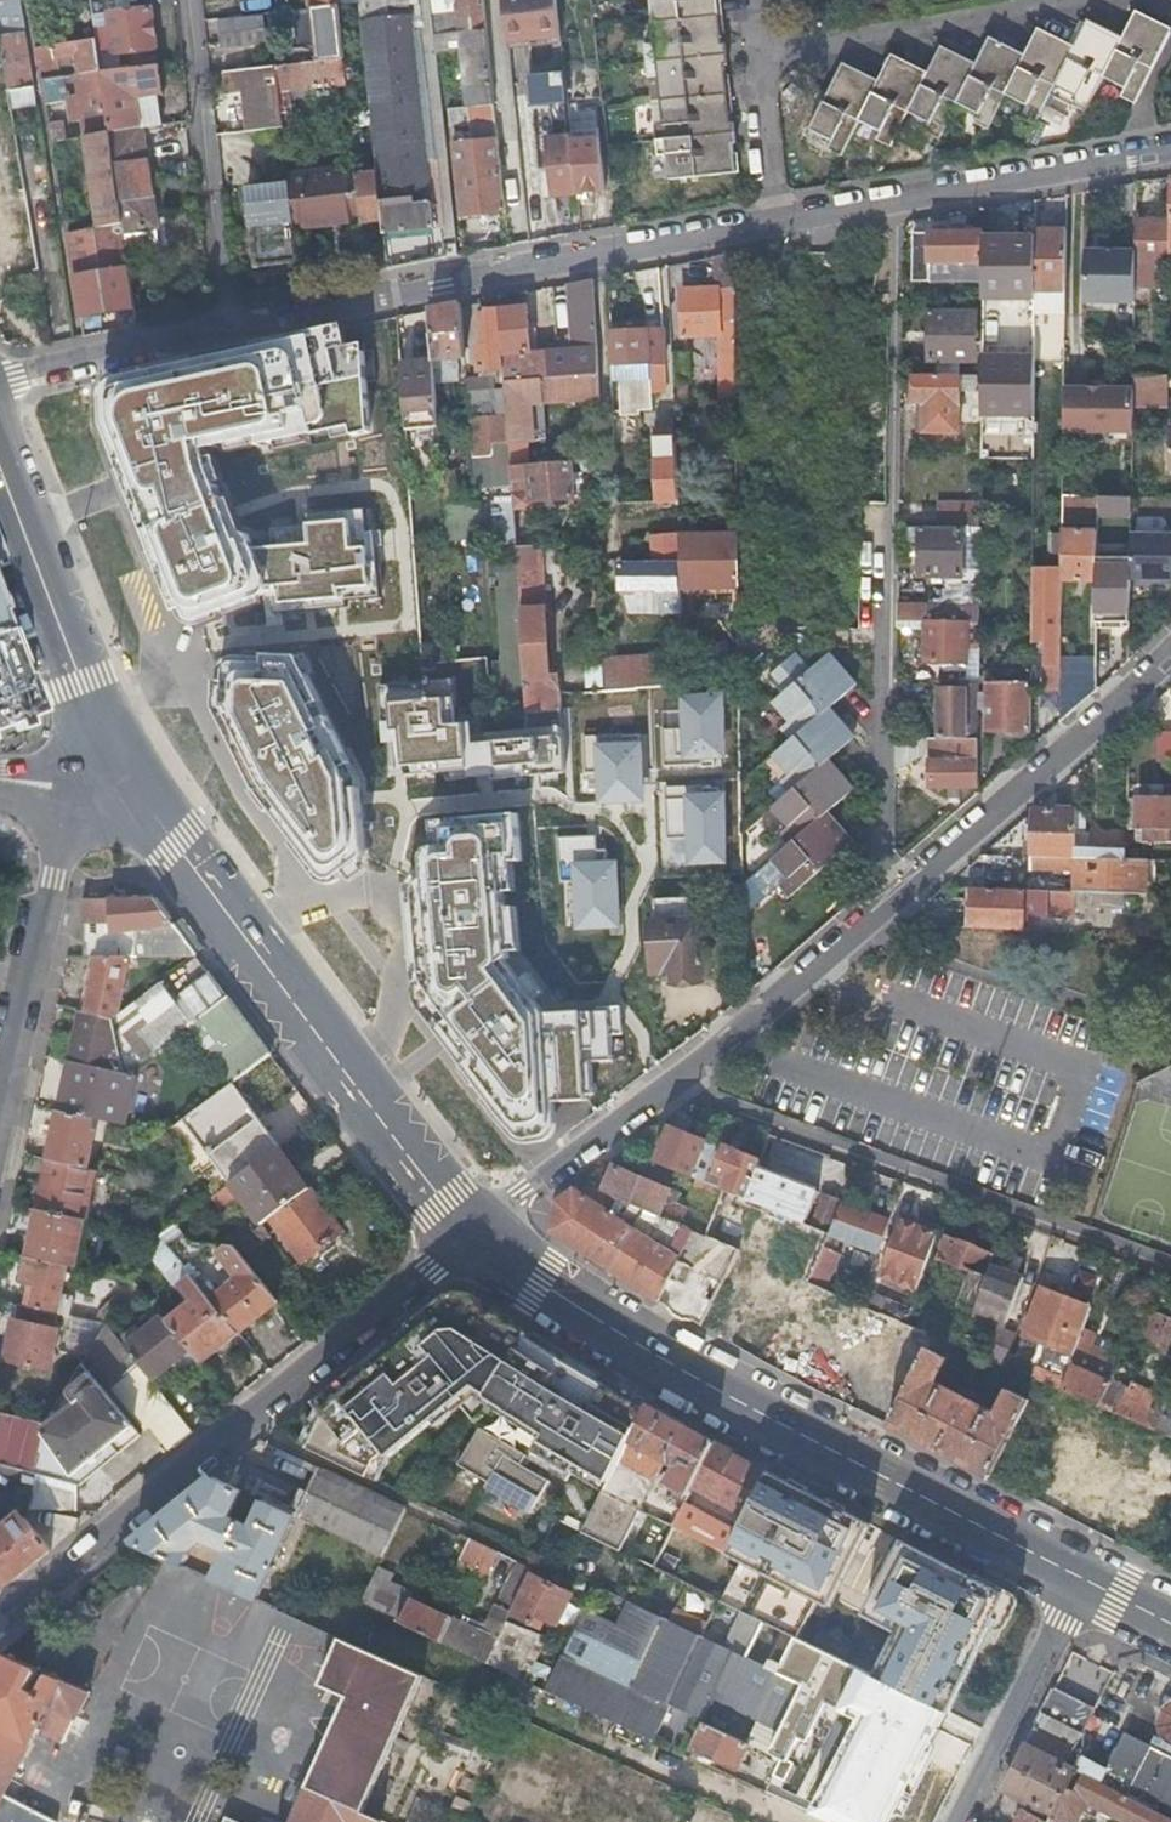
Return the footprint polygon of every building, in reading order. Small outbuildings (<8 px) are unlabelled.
[(25,29),(24,24),(20,0),(0,0),(0,1),(1,1),(1,5),(8,5),(11,22),(8,22),(7,32),(17,30),(25,29)] [(90,0),(56,0),(57,3),(64,2),(68,27),(94,24),(90,0)] [(97,47),(112,45),(113,51),(154,47),(150,5),(135,7),(122,8),(122,0),(115,0),(116,9),(109,10),(110,23),(94,24),(96,38),(97,47)] [(135,7),(134,0),(122,0),(122,8),(135,7)] [(362,14),(361,0),(350,0),(338,1),(339,17),(362,14)] [(362,14),(379,168),(385,217),(386,230),(435,224),(411,0),(361,0),(362,14)] [(441,31),(486,26),(484,0),(438,0),(441,31)] [(508,39),(526,38),(522,0),(503,0),(508,39)] [(557,0),(522,0),(526,38),(561,34),(557,0)] [(721,0),(648,0),(653,48),(642,49),(645,79),(657,78),(661,117),(662,127),(651,128),(654,159),(665,157),(668,182),(739,173),(721,0)] [(36,96),(25,29),(17,30),(7,32),(8,22),(11,22),(8,5),(1,5),(1,1),(0,1),(0,39),(11,101),(36,96)] [(344,55),(339,17),(338,1),(310,5),(315,46),(303,44),(296,45),(297,61),(344,55)] [(315,46),(310,5),(292,7),(296,45),(303,44),(315,46)] [(265,38),(262,13),(217,19),(219,44),(265,38)] [(973,120),(987,128),(1005,93),(1026,105),(1022,112),(1035,119),(1054,85),(1073,96),(1069,105),(1082,112),(1103,76),(1124,88),(1120,95),(1133,103),(1170,34),(1170,31),(1139,13),(1123,40),(1089,21),(1073,50),(1038,32),(1023,58),(989,39),(975,66),(940,47),(926,73),(890,55),(875,83),(841,64),(808,122),(829,135),(825,142),(838,150),(858,115),(880,128),(876,136),(888,143),(907,108),(928,120),(924,128),(937,136),(956,100),(978,112),(973,120)] [(69,42),(96,38),(94,24),(68,27),(67,28),(69,42)] [(467,105),(494,102),(486,26),(441,31),(435,32),(437,50),(461,47),(467,105)] [(34,32),(36,47),(50,45),(48,30),(34,32)] [(526,38),(527,45),(562,41),(561,34),(526,38)] [(81,71),(100,69),(97,47),(96,38),(69,42),(50,45),(36,47),(39,60),(54,58),(54,55),(77,52),(81,71)] [(526,38),(508,39),(508,46),(527,45),(526,38)] [(347,81),(344,55),(297,61),(277,64),(283,117),(295,116),(293,99),(292,88),(319,85),(320,96),(332,95),(331,84),(347,81)] [(164,90),(160,61),(138,64),(100,69),(106,112),(109,130),(122,223),(123,231),(157,226),(142,122),(163,119),(159,90),(164,90)] [(247,128),(284,123),(283,117),(277,64),(228,69),(224,70),(226,91),(243,89),(247,128)] [(106,112),(100,69),(81,71),(75,72),(76,77),(78,89),(65,91),(69,118),(82,117),(84,133),(109,130),(106,112)] [(555,192),(578,190),(571,127),(568,104),(565,70),(534,73),(538,105),(541,105),(554,103),(557,135),(549,136),(555,192)] [(76,77),(75,72),(53,75),(54,80),(76,77)] [(54,80),(53,75),(41,77),(44,94),(56,93),(54,80)] [(293,99),(320,96),(319,85),(292,88),(293,99)] [(460,213),(506,207),(494,102),(467,105),(450,107),(451,125),(470,123),(471,139),(453,141),(460,213)] [(571,127),(598,123),(596,102),(568,104),(571,127)] [(544,136),(549,136),(557,135),(554,103),(541,105),(544,136)] [(350,113),(356,162),(365,161),(360,112),(350,113)] [(571,127),(578,190),(604,187),(598,123),(571,127)] [(98,226),(122,223),(109,130),(84,133),(98,226)] [(294,223),(361,215),(357,171),(356,164),(289,172),(290,177),(291,189),(294,223)] [(361,215),(362,219),(385,217),(379,168),(357,171),(361,215)] [(255,194),(291,189),(290,177),(246,183),(249,204),(256,203),(255,194)] [(41,265),(25,188),(0,193),(0,202),(14,270),(41,265)] [(249,204),(254,252),(297,246),(294,223),(291,189),(255,194),(256,203),(249,204)] [(61,197),(64,217),(74,216),(71,195),(61,197)] [(1145,217),(1135,216),(1135,249),(1134,285),(1169,286),(1169,251),(1169,217),(1145,217)] [(368,270),(390,265),(386,230),(385,217),(362,219),(368,270)] [(80,315),(134,307),(123,231),(122,223),(98,226),(66,230),(80,315)] [(984,236),(984,229),(929,228),(929,229),(911,229),(911,266),(929,266),(929,259),(954,259),(953,278),(983,277),(984,236)] [(1065,228),(1035,228),(1034,236),(1034,289),(1064,289),(1065,228)] [(1034,236),(984,236),(983,277),(984,295),(1034,296),(1034,289),(1034,236)] [(256,264),(298,258),(297,246),(254,252),(256,264)] [(1113,249),(1084,249),(1084,300),(1101,300),(1134,300),(1134,285),(1135,249),(1113,249)] [(734,319),(733,251),(717,254),(718,286),(683,288),(684,333),(705,332),(707,332),(720,332),(720,320),(728,320),(728,334),(720,334),(721,401),(735,400),(734,319)] [(599,372),(593,277),(573,281),(576,346),(547,348),(547,355),(529,356),(528,348),(530,348),(527,305),(499,307),(503,369),(504,379),(520,378),(538,376),(599,372)] [(1064,289),(1034,289),(1034,296),(1034,312),(1064,311),(1064,289)] [(428,307),(433,358),(465,356),(461,302),(428,307)] [(503,369),(499,307),(480,308),(481,342),(477,345),(478,371),(503,369)] [(930,309),(929,358),(976,359),(976,309),(930,309)] [(665,359),(664,327),(608,330),(610,362),(649,360),(665,359)] [(347,600),(383,595),(379,544),(355,546),(353,532),(369,530),(368,508),(310,513),(311,524),(272,528),(273,535),(251,538),(249,536),(246,534),(244,533),(241,533),(238,533),(236,534),(211,476),(208,468),(205,448),(257,436),(258,444),(349,424),(351,433),(370,430),(364,340),(333,348),(329,329),(108,377),(105,379),(101,382),(99,387),(98,393),(97,399),(99,406),(104,422),(175,611),(183,608),(189,618),(190,619),(196,619),(202,619),(207,618),(263,596),(264,594),(265,593),(266,591),(281,590),(283,612),(348,605),(347,600)] [(547,347),(530,348),(528,348),(529,356),(547,355),(547,348),(547,347)] [(1034,352),(983,350),(982,411),(1033,412),(1034,352)] [(1133,372),(1168,373),(1168,357),(1133,357),(1133,372)] [(665,359),(649,360),(650,375),(651,389),(652,388),(667,388),(665,359)] [(433,360),(402,362),(406,416),(405,430),(438,427),(434,380),(433,360)] [(467,372),(467,378),(470,417),(507,414),(504,379),(503,369),(478,371),(467,372)] [(960,372),(914,371),(914,400),(919,400),(926,401),(926,429),(959,430),(960,372)] [(504,379),(507,414),(507,428),(525,427),(523,400),(600,396),(599,372),(538,376),(520,378),(504,379)] [(611,378),(613,409),(652,407),(653,407),(652,388),(651,389),(650,375),(611,377),(611,378)] [(1133,386),(1063,386),(1063,430),(1132,431),(1133,386)] [(507,414),(470,417),(475,486),(495,484),(493,453),(502,452),(509,451),(508,438),(507,428),(507,414)] [(525,437),(525,427),(507,428),(508,438),(525,437)] [(656,499),(679,499),(677,456),(676,433),(654,434),(655,457),(656,499)] [(508,438),(509,451),(510,462),(527,461),(525,437),(508,438)] [(509,451),(502,452),(504,495),(513,494),(511,477),(510,462),(509,451)] [(574,494),(572,458),(527,461),(510,462),(511,477),(523,477),(523,473),(530,473),(532,497),(574,494)] [(1132,494),(1097,494),(1097,498),(1097,511),(1132,512),(1132,494)] [(514,516),(513,497),(493,498),(496,546),(516,543),(514,516)] [(1097,511),(1097,498),(1068,497),(1067,519),(1097,519),(1097,511)] [(981,525),(981,505),(944,505),(944,525),(963,525),(981,525)] [(944,525),(921,524),(921,545),(921,553),(921,573),(963,573),(963,525),(944,525)] [(1097,529),(1062,529),(1062,534),(1062,554),(1062,563),(1061,583),(1067,583),(1067,577),(1096,578),(1097,556),(1097,529)] [(681,610),(681,584),(680,533),(680,531),(654,533),(655,561),(621,561),(621,589),(627,589),(635,589),(635,586),(655,587),(655,610),(681,610)] [(1131,557),(1131,576),(1170,577),(1170,531),(1132,531),(1131,557)] [(738,584),(737,532),(680,533),(681,584),(738,584)] [(1062,554),(1062,534),(1050,534),(1050,555),(1062,554)] [(538,587),(535,542),(533,542),(516,543),(519,588),(538,587)] [(921,553),(921,545),(912,544),(911,553),(921,553)] [(1131,557),(1097,556),(1096,578),(1096,593),(1096,611),(1096,623),(1130,624),(1130,610),(1131,594),(1131,580),(1131,576),(1131,557)] [(1062,563),(1032,563),(1031,624),(1061,624),(1061,602),(1061,583),(1062,563)] [(635,589),(627,589),(627,597),(632,610),(655,610),(655,587),(635,586),(635,589)] [(544,587),(538,587),(519,588),(520,606),(526,708),(562,706),(561,690),(561,681),(549,682),(549,675),(545,604),(544,587)] [(980,601),(899,600),(898,627),(927,628),(926,661),(967,662),(968,631),(980,631),(980,601)] [(11,628),(0,601),(0,631),(11,628)] [(1061,602),(1061,624),(1081,624),(1081,603),(1061,602)] [(12,729),(28,724),(26,718),(42,712),(11,628),(0,631),(0,734),(12,729)] [(1060,660),(1061,633),(1055,633),(1055,637),(1045,638),(1045,660),(1060,660)] [(664,642),(664,655),(665,662),(679,661),(682,660),(682,642),(664,642)] [(682,660),(691,660),(691,642),(682,642),(682,660)] [(288,653),(256,650),(256,661),(230,660),(228,660),(225,661),(223,662),(220,664),(219,666),(217,680),(208,679),(206,706),(222,741),(246,782),(314,873),(317,875),(319,876),(322,876),(325,875),(354,854),(355,853),(355,851),(352,804),(350,776),(288,653)] [(609,660),(611,686),(666,682),(665,662),(664,655),(609,660)] [(790,772),(782,779),(792,791),(775,807),(790,826),(783,832),(792,843),(775,858),(789,875),(781,882),(791,894),(837,854),(851,842),(826,812),(837,802),(851,790),(827,761),(837,751),(851,739),(826,709),(838,699),(852,685),(827,657),(776,702),(790,719),(783,726),(793,739),(776,755),(790,772)] [(1060,660),(1045,660),(1044,660),(1044,687),(1060,687),(1060,666),(1060,660)] [(1060,687),(1060,721),(1095,690),(1095,666),(1060,666),(1060,687)] [(453,678),(379,682),(384,731),(402,729),(406,774),(478,767),(472,720),(456,721),(453,678)] [(979,678),(968,678),(967,688),(940,688),(939,735),(979,736),(979,678)] [(1030,729),(1031,680),(986,679),(984,728),(1003,728),(1009,734),(1024,734),(1028,729),(1030,729)] [(723,752),(722,694),(686,697),(689,727),(665,728),(666,763),(703,762),(704,765),(717,765),(716,752),(723,752)] [(567,772),(562,706),(526,708),(528,728),(484,729),(484,741),(490,741),(491,776),(567,772)] [(626,731),(587,735),(588,772),(606,771),(606,798),(644,796),(642,745),(644,746),(643,731),(626,733),(626,731)] [(1170,760),(1170,731),(1158,731),(1158,759),(1170,760)] [(925,735),(897,734),(896,762),(931,751),(930,785),(946,786),(946,791),(962,791),(962,786),(979,786),(979,736),(939,735),(931,735),(925,735)] [(708,786),(708,782),(669,784),(670,836),(694,835),(694,858),(725,858),(724,794),(721,794),(720,786),(708,786)] [(1138,796),(1128,796),(1128,827),(1137,827),(1138,796)] [(1138,796),(1137,827),(1146,827),(1146,841),(1170,842),(1170,797),(1138,796)] [(1031,840),(1031,855),(1074,856),(1075,808),(1071,805),(1059,805),(1056,808),(1038,807),(1032,812),(1032,827),(1031,840)] [(518,813),(433,821),(435,846),(433,847),(430,848),(427,851),(426,853),(424,857),(425,869),(419,872),(415,874),(411,878),(409,882),(407,888),(406,892),(407,897),(417,1001),(515,1129),(518,1131),(522,1134),(526,1136),(544,1134),(548,1132),(549,1129),(552,1126),(551,1122),(550,1102),(588,1100),(584,1062),(613,1058),(611,1009),(545,1011),(505,956),(503,942),(508,942),(500,861),(523,860),(518,813)] [(596,832),(558,834),(561,881),(579,879),(582,925),(618,922),(613,863),(607,863),(607,846),(597,847),(596,832)] [(1087,857),(1127,858),(1127,850),(1086,849),(1087,857)] [(1075,889),(1146,892),(1147,858),(1127,858),(1087,857),(1076,856),(1075,889)] [(972,908),(971,926),(1022,929),(1023,905),(1048,906),(1048,913),(1074,914),(1075,897),(1083,898),(1083,904),(1145,907),(1146,892),(1075,889),(973,885),(972,908)] [(654,895),(655,920),(652,920),(654,968),(671,967),(671,977),(702,976),(700,916),(698,916),(697,894),(654,895)] [(1160,895),(1159,911),(1170,911),(1170,896),(1160,895)] [(141,955),(198,954),(155,896),(83,898),(84,920),(111,919),(112,925),(104,927),(104,933),(136,929),(138,955),(141,955)] [(901,922),(962,925),(971,926),(972,908),(920,906),(901,922)] [(85,956),(92,956),(119,956),(119,939),(85,941),(85,956)] [(82,1010),(113,1017),(118,1014),(128,964),(141,964),(141,955),(138,955),(119,956),(92,956),(80,1010),(82,1010)] [(189,1025),(228,995),(212,972),(184,993),(188,998),(177,1006),(159,983),(118,1014),(113,1017),(125,1066),(126,1071),(189,1025)] [(232,1083),(234,1082),(272,1053),(228,995),(189,1025),(232,1083)] [(78,1061),(126,1071),(125,1066),(113,1017),(82,1010),(78,1029),(84,1031),(78,1061)] [(73,1055),(72,1060),(78,1061),(84,1031),(78,1029),(77,1036),(73,1055)] [(70,1060),(59,1109),(92,1115),(128,1123),(137,1074),(126,1071),(78,1061),(72,1060),(70,1060)] [(1110,1191),(1170,1206),(1170,1086),(1138,1078),(1110,1191)] [(185,1118),(232,1182),(281,1144),(234,1082),(232,1083),(185,1118)] [(59,1109),(49,1159),(88,1168),(93,1142),(87,1141),(92,1115),(59,1109)] [(673,1121),(658,1162),(701,1178),(716,1136),(673,1121)] [(232,1182),(212,1197),(223,1213),(243,1198),(262,1222),(263,1222),(270,1216),(312,1185),(281,1144),(232,1182)] [(814,1224),(827,1179),(723,1148),(715,1176),(727,1179),(708,1241),(833,1279),(844,1243),(879,1253),(890,1215),(842,1200),(833,1230),(814,1224)] [(49,1159),(38,1207),(87,1218),(97,1170),(88,1168),(49,1159)] [(670,1217),(682,1188),(616,1161),(604,1191),(670,1217)] [(345,1229),(312,1185),(270,1216),(304,1259),(345,1229)] [(713,1319),(735,1272),(566,1192),(543,1239),(713,1319)] [(38,1207),(28,1256),(69,1264),(77,1266),(87,1218),(38,1207)] [(903,1213),(882,1277),(922,1291),(944,1226),(903,1213)] [(262,1222),(234,1244),(242,1254),(271,1232),(263,1222),(262,1222)] [(1010,1324),(1030,1274),(993,1259),(996,1251),(947,1231),(936,1257),(988,1278),(975,1310),(1010,1324)] [(161,1235),(151,1252),(166,1270),(181,1259),(161,1235)] [(181,1259),(192,1273),(240,1331),(280,1299),(242,1254),(234,1244),(189,1238),(161,1235),(181,1259)] [(33,1306),(62,1312),(67,1313),(70,1297),(62,1296),(69,1264),(28,1256),(22,1282),(29,1284),(37,1285),(33,1306)] [(1092,1300),(1102,1278),(1082,1270),(1073,1292),(1092,1300)] [(193,1300),(167,1320),(191,1348),(200,1360),(201,1362),(240,1331),(192,1273),(180,1284),(193,1300)] [(145,1292),(134,1279),(133,1278),(103,1309),(98,1320),(108,1322),(145,1292)] [(1170,1432),(1170,1409),(1152,1403),(1157,1390),(1115,1376),(1125,1349),(1086,1336),(1097,1302),(1042,1283),(1023,1337),(1077,1356),(1063,1396),(1170,1432)] [(29,1284),(24,1304),(33,1306),(37,1285),(29,1284)] [(603,1492),(647,1404),(598,1376),(567,1356),(559,1351),(502,1316),(470,1295),(437,1296),(391,1334),(393,1337),(399,1344),(363,1374),(357,1367),(314,1402),(324,1415),(309,1447),(368,1475),(376,1458),(385,1451),(389,1455),(458,1401),(481,1428),(459,1464),(489,1482),(487,1487),(532,1513),(550,1481),(521,1464),(526,1456),(557,1473),(561,1466),(603,1490),(583,1531),(621,1550),(640,1510),(603,1492)] [(24,1304),(17,1303),(5,1360),(50,1369),(62,1312),(33,1306),(24,1304)] [(93,1347),(108,1322),(98,1320),(77,1315),(68,1348),(89,1353),(93,1347)] [(164,1315),(127,1345),(135,1356),(153,1378),(174,1361),(191,1348),(167,1320),(164,1315)] [(127,1345),(108,1322),(93,1347),(115,1374),(135,1356),(127,1345)] [(896,1432),(1002,1476),(1035,1395),(1012,1386),(1004,1405),(948,1382),(959,1355),(932,1344),(896,1432)] [(154,1419),(176,1446),(196,1430),(153,1378),(135,1356),(115,1374),(93,1347),(89,1353),(86,1358),(121,1400),(144,1427),(154,1419)] [(191,1348),(174,1361),(183,1374),(200,1360),(191,1348)] [(83,1362),(140,1431),(144,1427),(121,1400),(86,1358),(83,1362)] [(36,1509),(78,1510),(78,1482),(82,1483),(142,1433),(140,1431),(83,1362),(48,1421),(0,1411),(0,1463),(38,1471),(35,1487),(31,1506),(36,1509)] [(714,1442),(647,1404),(603,1492),(640,1510),(673,1526),(682,1508),(693,1485),(714,1442)] [(714,1442),(693,1485),(747,1513),(768,1469),(714,1442)] [(309,1486),(242,1455),(215,1477),(242,1490),(264,1500),(296,1515),(383,1556),(407,1508),(319,1466),(309,1486)] [(35,1487),(38,1471),(0,1463),(0,1472),(4,1475),(35,1487)] [(760,1617),(793,1636),(803,1611),(811,1615),(819,1598),(830,1604),(870,1522),(846,1509),(768,1469),(747,1513),(743,1521),(736,1534),(731,1545),(745,1552),(742,1559),(736,1571),(744,1575),(739,1586),(731,1582),(722,1599),(740,1607),(760,1617)] [(242,1490),(215,1477),(133,1545),(182,1567),(191,1550),(205,1538),(229,1549),(214,1581),(257,1600),(296,1515),(264,1500),(251,1526),(229,1516),(242,1490)] [(36,1509),(31,1506),(0,1489),(0,1508),(36,1509)] [(682,1508),(673,1526),(696,1537),(728,1552),(731,1545),(736,1534),(682,1508)] [(0,1530),(0,1589),(51,1548),(25,1515),(19,1515),(0,1530)] [(460,1559),(488,1572),(498,1551),(470,1538),(460,1559)] [(888,1614),(904,1622),(900,1629),(876,1677),(948,1712),(1008,1593),(903,1541),(867,1612),(884,1621),(888,1614)] [(731,1545),(728,1552),(742,1559),(745,1552),(731,1545)] [(529,1574),(532,1568),(516,1560),(494,1604),(510,1612),(529,1574)] [(393,1576),(377,1568),(376,1572),(360,1604),(487,1662),(504,1626),(510,1612),(494,1604),(481,1631),(452,1617),(423,1603),(410,1597),(413,1591),(390,1581),(393,1576)] [(744,1575),(736,1571),(731,1582),(739,1586),(744,1575)] [(571,1593),(529,1574),(510,1612),(525,1619),(537,1625),(541,1617),(556,1624),(571,1593)] [(425,1597),(413,1591),(410,1597),(423,1603),(425,1597)] [(617,1623),(584,1607),(546,1688),(653,1738),(669,1704),(701,1719),(712,1694),(780,1726),(802,1680),(777,1668),(743,1654),(760,1617),(740,1607),(723,1644),(628,1600),(617,1623)] [(811,1615),(803,1611),(793,1636),(799,1637),(800,1637),(811,1615)] [(510,1612),(504,1626),(519,1633),(525,1619),(510,1612)] [(888,1614),(884,1621),(900,1629),(904,1622),(888,1614)] [(504,1626),(487,1662),(510,1672),(521,1678),(538,1642),(519,1633),(504,1626)] [(793,1636),(777,1668),(802,1680),(780,1726),(768,1751),(777,1755),(767,1775),(780,1781),(790,1761),(783,1758),(794,1736),(803,1740),(822,1702),(852,1717),(806,1811),(829,1821),(894,1821),(948,1712),(876,1677),(793,1636)] [(347,1694),(307,1787),(363,1811),(422,1674),(343,1639),(339,1637),(320,1682),(347,1694)] [(0,1653),(0,1821),(54,1821),(2,1794),(35,1733),(37,1735),(39,1731),(62,1743),(89,1691),(50,1674),(40,1694),(30,1690),(39,1668),(1,1652),(0,1653)] [(1056,1688),(1028,1743),(1076,1768),(1082,1771),(1083,1748),(1076,1745),(1094,1707),(1074,1697),(1056,1688)] [(1164,1706),(1162,1710),(1159,1718),(1160,1727),(1162,1731),(1167,1738),(1170,1741),(1170,1700),(1164,1706)] [(693,1749),(737,1769),(750,1742),(706,1722),(693,1749)] [(1156,1735),(1152,1744),(1126,1730),(1100,1780),(1128,1795),(1147,1805),(1165,1814),(1170,1817),(1170,1743),(1156,1735)] [(1004,1791),(1045,1811),(1042,1816),(1027,1809),(1020,1821),(1048,1821),(1051,1816),(1076,1768),(1028,1743),(1004,1791)] [(1062,1821),(1070,1821),(1072,1817),(1079,1814),(1087,1800),(1117,1815),(1130,1821),(1138,1821),(1147,1805),(1128,1795),(1100,1780),(1099,1780),(1082,1771),(1076,1768),(1051,1816),(1062,1821)] [(382,1819),(363,1811),(307,1787),(292,1821),(381,1821),(382,1819)] [(427,1800),(417,1796),(406,1821),(418,1821),(427,1800)] [(1165,1814),(1147,1805),(1138,1821),(1170,1821),(1170,1817),(1165,1814)] [(464,1817),(451,1811),(445,1821),(462,1821),(464,1817)]
